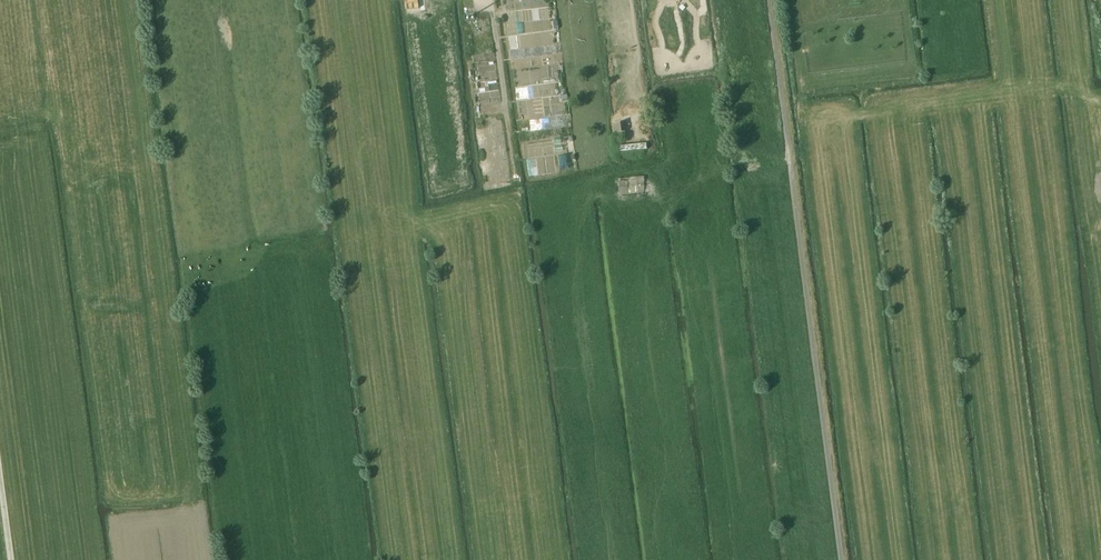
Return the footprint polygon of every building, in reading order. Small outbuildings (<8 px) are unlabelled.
[(625,123),(616,124),(617,133),(618,133),(625,132),(626,132),(626,131),(625,123)]
